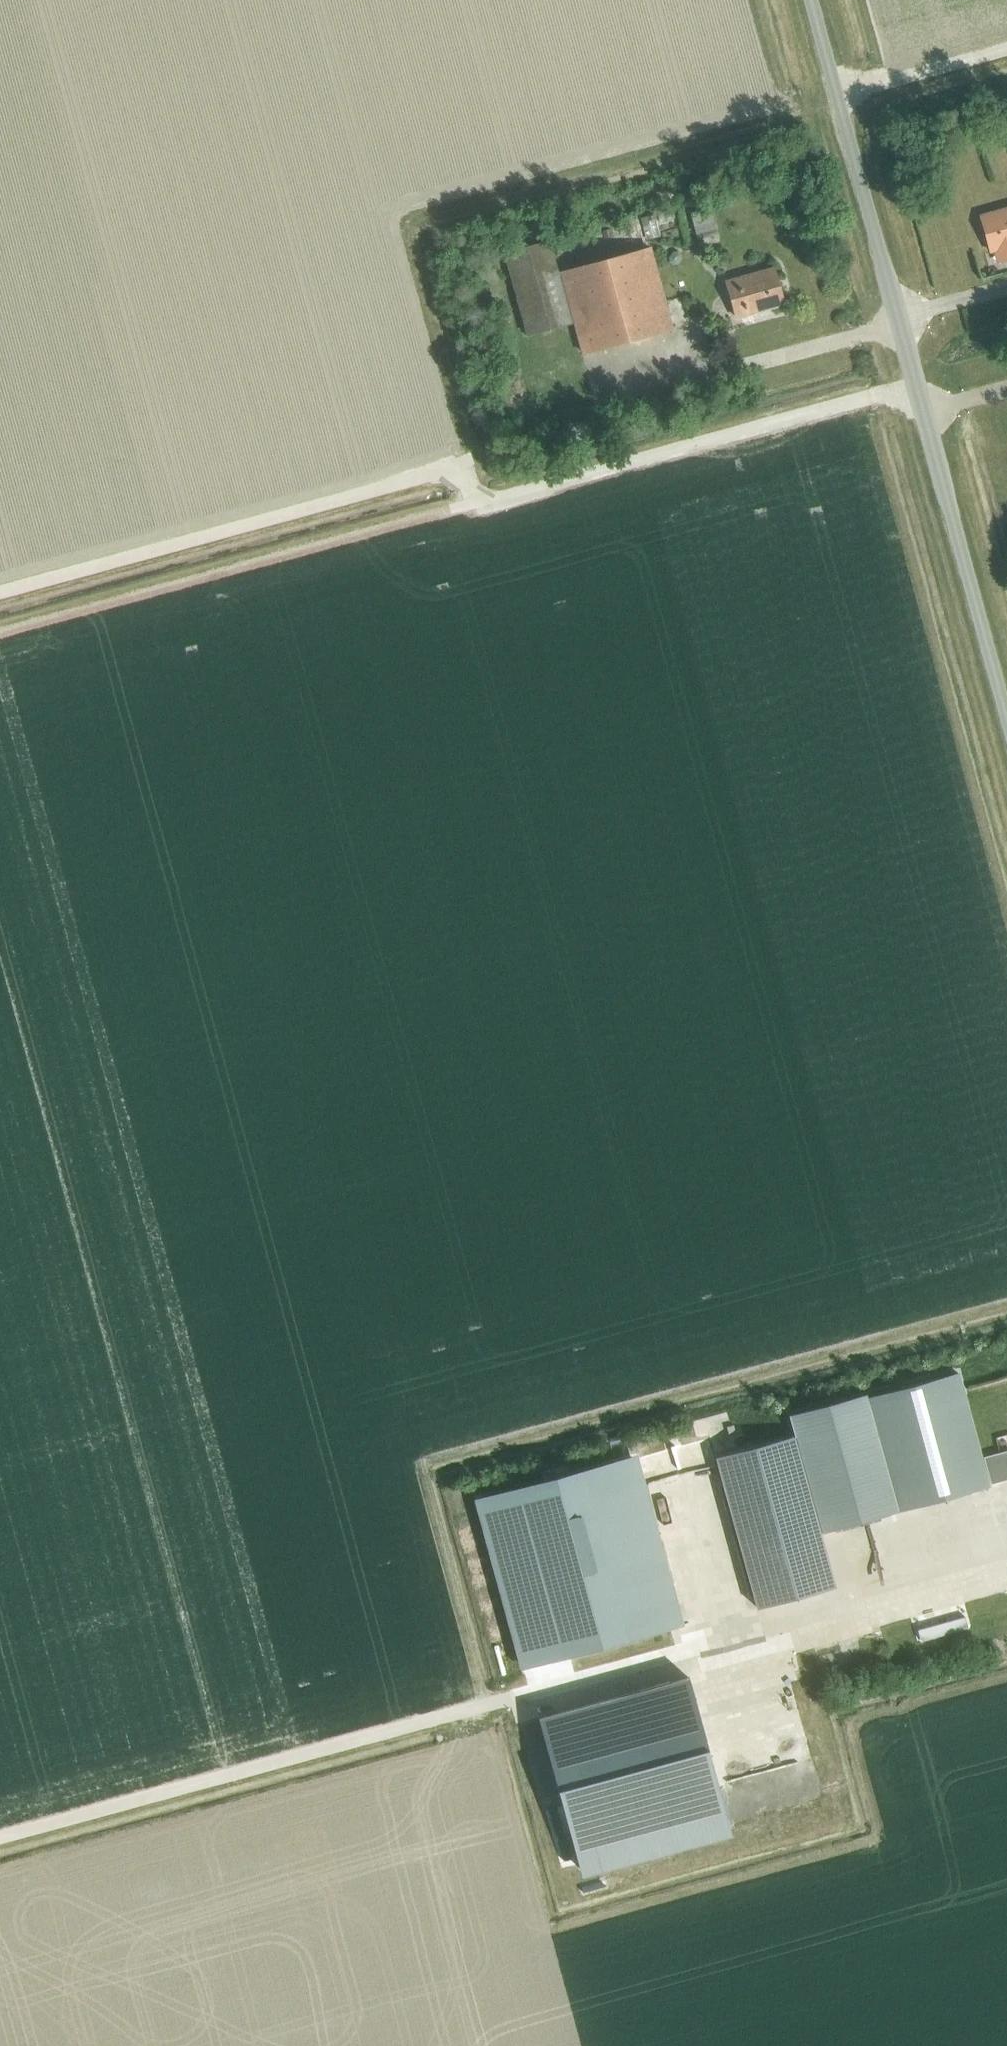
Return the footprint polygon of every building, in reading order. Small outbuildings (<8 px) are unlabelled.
[(980,216),(990,252),(994,251),(996,257),(1004,261),(1006,260),(1006,209),(980,216)] [(583,354),(672,329),(650,249),(558,274),(548,241),(504,254),(527,336),(574,323),(583,354)] [(736,318),(783,305),(773,269),(726,282),(736,318)] [(958,1375),(873,1398),(904,1511),(989,1488),(980,1458),(958,1375)] [(903,1510),(873,1397),(791,1419),(791,1420),(796,1435),(792,1437),(819,1534),(903,1510)] [(716,1457),(757,1608),(833,1587),(819,1534),(792,1437),(792,1436),(716,1457)] [(980,1458),(989,1488),(1006,1483),(1006,1450),(980,1458)] [(634,1460),(479,1502),(524,1669),(680,1626),(680,1625),(679,1625),(634,1460)] [(1006,1515),(1006,1483),(970,1493),(979,1523),(1006,1515)] [(729,1828),(688,1678),(540,1718),(581,1868),(729,1828)] [(132,1787),(118,1789),(119,1801),(133,1800),(132,1787)]
